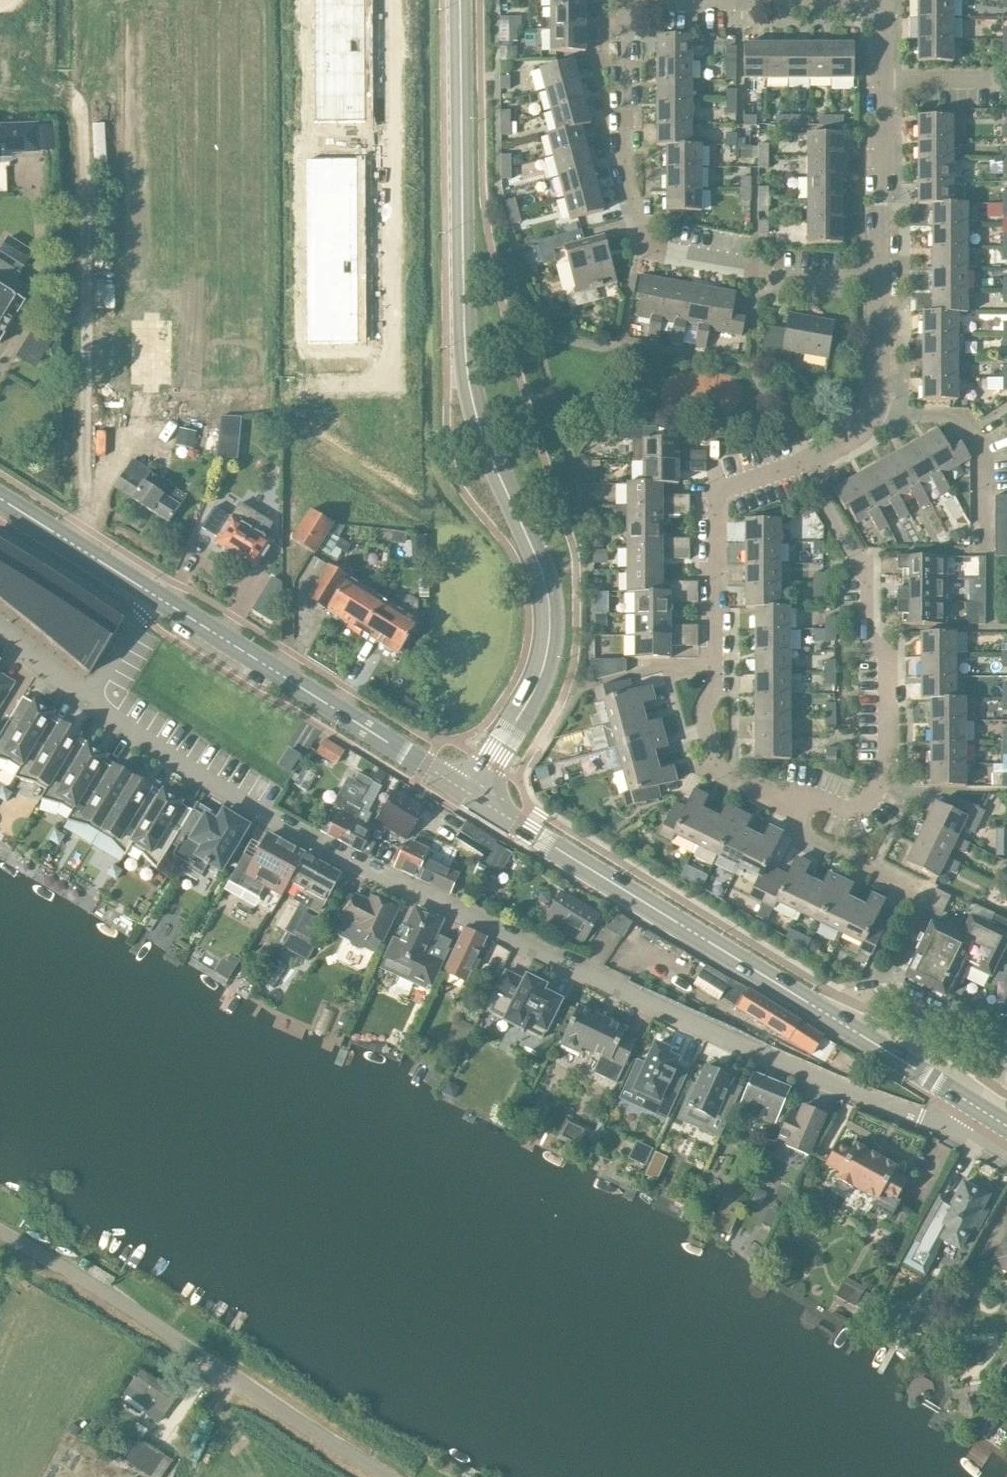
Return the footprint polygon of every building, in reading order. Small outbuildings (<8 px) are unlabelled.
[(314,123),(365,123),(364,0),(313,0),(314,123)] [(953,0),(918,0),(918,18),(953,18),(953,0)] [(585,29),(585,7),(551,7),(551,19),(541,19),(541,29),(551,29),(585,29)] [(509,29),(509,17),(500,17),(500,29),(509,29)] [(953,40),(953,18),(918,18),(918,40),(953,40)] [(509,48),(509,29),(500,29),(500,61),(514,61),(514,48),(509,48)] [(585,52),(585,29),(551,29),(550,52),(585,52)] [(692,58),(692,36),(657,36),(657,59),(692,58)] [(953,62),(953,40),(918,40),(918,62),(953,62)] [(767,79),(767,44),(744,44),(744,79),(767,79)] [(788,79),(788,44),(767,44),(767,79),(788,79)] [(810,79),(810,44),(788,44),(788,79),(810,79)] [(831,79),(832,44),(810,44),(810,79),(831,79)] [(854,79),(854,44),(832,44),(831,79),(854,79)] [(736,58),(736,46),(727,46),(727,58),(736,58)] [(692,80),(692,58),(657,59),(657,80),(692,80)] [(736,71),(736,58),(727,58),(726,71),(736,71)] [(579,81),(573,59),(539,69),(545,90),(579,81)] [(509,89),(509,77),(500,77),(500,89),(509,89)] [(692,102),(692,80),(657,80),(657,102),(692,102)] [(585,102),(579,81),(545,90),(551,111),(585,102)] [(736,102),(736,90),(727,90),(726,102),(736,102)] [(591,124),(585,102),(551,111),(556,132),(557,133),(581,126),(581,127),(591,124)] [(692,123),(692,102),(657,102),(657,123),(692,123)] [(736,114),(736,102),(726,102),(726,114),(736,114)] [(510,123),(510,110),(501,110),(501,123),(510,123)] [(756,126),(756,116),(744,117),(744,126),(756,126)] [(953,139),(953,116),(918,116),(918,139),(953,139)] [(788,126),(788,117),(776,117),(776,126),(788,126)] [(800,126),(800,117),(788,117),(788,126),(800,126)] [(831,126),(831,117),(819,117),(819,126),(831,126)] [(843,126),(843,117),(831,117),(831,126),(843,126)] [(510,135),(510,123),(501,123),(501,135),(510,135)] [(692,145),(692,123),(657,123),(657,146),(667,146),(667,145),(692,145)] [(37,126),(0,128),(0,154),(38,152),(37,126)] [(587,148),(581,127),(581,126),(557,133),(556,132),(547,134),(553,156),(587,148)] [(736,146),(736,134),(726,134),(726,146),(736,146)] [(842,157),(842,134),(808,134),(808,156),(842,157)] [(953,160),(953,139),(918,139),(918,160),(953,160)] [(768,156),(768,144),(758,144),(758,156),(768,156)] [(701,167),(701,145),(692,145),(667,145),(667,146),(667,167),(701,167)] [(750,159),(750,146),(741,146),(741,159),(750,159)] [(592,168),(587,148),(553,156),(559,177),(592,168)] [(510,167),(510,155),(501,155),(501,167),(510,167)] [(768,168),(768,156),(758,156),(758,168),(768,168)] [(842,178),(842,157),(808,156),(808,178),(842,178)] [(357,159),(306,159),(307,344),(358,343),(357,159)] [(953,182),(953,160),(918,160),(918,182),(953,182)] [(510,179),(510,167),(501,167),(501,179),(510,179)] [(701,189),(701,167),(667,167),(667,189),(701,189)] [(598,189),(592,168),(559,177),(564,198),(598,189)] [(750,190),(750,177),(741,177),(741,189),(750,190)] [(842,200),(842,178),(808,178),(808,200),(842,200)] [(953,204),(953,182),(918,182),(918,205),(932,205),(953,204)] [(768,199),(768,187),(758,187),(758,199),(768,199)] [(604,211),(598,189),(564,198),(570,220),(604,211)] [(701,211),(701,189),(667,189),(666,211),(701,211)] [(750,201),(750,190),(741,189),(741,201),(750,201)] [(517,210),(513,199),(505,201),(508,213),(517,210)] [(768,212),(768,199),(758,199),(758,212),(768,212)] [(842,222),(842,200),(808,200),(808,222),(842,222)] [(967,226),(967,204),(953,204),(932,205),(932,226),(967,226)] [(994,204),(994,216),(1003,216),(1006,216),(1006,204),(1003,204),(994,204)] [(520,222),(517,210),(508,213),(511,225),(520,222)] [(768,234),(768,221),(758,221),(758,234),(768,234)] [(842,244),(842,222),(808,222),(808,244),(842,244)] [(967,248),(967,226),(932,226),(932,248),(967,248)] [(616,282),(603,235),(584,241),(581,229),(537,241),(543,264),(556,261),(553,251),(565,248),(577,293),(616,282)] [(29,287),(17,280),(33,254),(9,238),(0,252),(17,262),(12,269),(0,262),(0,342),(9,327),(13,330),(16,325),(12,323),(24,303),(21,301),(29,287)] [(967,269),(967,248),(932,248),(932,270),(967,269)] [(967,291),(967,269),(932,270),(932,291),(967,291)] [(657,321),(664,280),(641,275),(636,300),(640,301),(637,317),(651,320),(648,338),(658,340),(661,322),(657,321)] [(681,325),(688,284),(664,280),(657,321),(661,322),(675,324),(672,342),(683,344),(686,326),(681,325)] [(705,329),(712,289),(688,284),(681,325),(686,326),(698,329),(695,346),(706,348),(709,331),(705,329)] [(732,316),(736,293),(712,289),(705,329),(709,331),(742,336),(745,319),(732,316)] [(967,313),(967,291),(932,291),(932,312),(932,313),(957,313),(967,313)] [(957,334),(957,313),(932,313),(932,312),(922,312),(922,334),(957,334)] [(827,358),(834,323),(789,315),(786,330),(766,327),(759,361),(789,367),(792,351),(827,358)] [(957,356),(957,334),(922,334),(923,356),(957,356)] [(957,378),(957,356),(923,356),(923,378),(957,378)] [(957,400),(957,378),(923,378),(923,400),(957,400)] [(238,460),(241,419),(221,417),(218,458),(238,460)] [(970,458),(961,442),(950,449),(938,428),(917,440),(938,477),(942,475),(970,458)] [(636,440),(633,443),(633,461),(643,461),(643,462),(678,462),(690,461),(690,451),(678,451),(678,439),(643,439),(643,440),(636,440)] [(938,477),(917,440),(896,452),(917,489),(921,487),(932,480),(941,496),(951,490),(942,475),(938,477)] [(706,461),(706,451),(690,451),(690,461),(706,461)] [(917,489),(896,452),(875,464),(896,501),(900,499),(911,492),(920,508),(930,502),(921,487),(917,489)] [(706,472),(706,461),(690,461),(690,472),(706,472)] [(185,496),(133,462),(115,488),(169,523),(187,497),(185,496)] [(678,484),(678,462),(643,462),(643,483),(662,483),(662,484),(678,484)] [(896,501),(875,464),(854,477),(875,512),(879,511),(890,504),(899,520),(909,514),(900,499),(896,501)] [(875,512),(854,477),(833,489),(846,510),(849,508),(857,523),(869,516),(879,532),(888,526),(879,511),(875,512)] [(662,505),(662,484),(662,483),(643,483),(627,483),(627,505),(662,505)] [(690,505),(690,495),(673,495),(673,505),(690,505)] [(994,495),(994,508),(1006,508),(1006,495),(994,495)] [(813,511),(809,503),(798,509),(803,517),(813,511)] [(589,504),(589,516),(594,516),(600,510),(600,504),(589,504)] [(250,530),(248,530),(257,516),(239,505),(231,519),(214,508),(202,529),(218,539),(216,543),(225,549),(225,553),(229,555),(232,553),(235,555),(250,530)] [(662,505),(627,505),(627,527),(662,527),(662,515),(673,515),(673,505),(662,505)] [(689,515),(690,505),(673,505),(673,515),(689,515)] [(994,508),(994,520),(1006,520),(1006,508),(994,508)] [(328,533),(333,524),(311,511),(292,541),(314,555),(318,549),(328,533)] [(257,569),(275,538),(267,533),(272,525),(257,516),(248,530),(250,530),(235,555),(239,558),(239,561),(244,564),(246,562),(257,569)] [(780,542),(780,519),(745,519),(745,542),(780,542)] [(994,520),(994,531),(1006,532),(1006,520),(994,520)] [(662,527),(627,527),(627,548),(662,549),(673,548),(673,538),(666,538),(666,532),(662,532),(662,527)] [(122,621),(129,611),(0,528),(0,542),(122,621)] [(945,531),(936,536),(941,546),(950,541),(945,531)] [(994,531),(994,544),(1006,544),(1006,532),(994,531)] [(405,534),(393,532),(392,542),(402,543),(405,540),(405,534)] [(328,533),(318,549),(329,555),(336,560),(342,551),(346,553),(350,547),(339,540),(338,539),(328,533)] [(689,548),(689,538),(673,538),(673,548),(689,548)] [(0,542),(0,601),(88,674),(88,675),(89,675),(122,621),(0,542)] [(780,564),(780,542),(745,542),(745,564),(780,564)] [(823,554),(823,542),(814,542),(814,554),(823,554)] [(994,544),(994,556),(1006,556),(1006,544),(994,544)] [(662,570),(662,549),(627,548),(627,570),(662,570)] [(689,559),(689,548),(673,548),(673,559),(689,559)] [(606,549),(594,549),(594,562),(606,562),(606,549)] [(945,580),(945,557),(898,557),(898,570),(909,570),(909,580),(945,580)] [(383,601),(316,559),(304,578),(315,586),(308,598),(329,612),(330,617),(336,621),(341,619),(364,633),(383,601)] [(780,586),(780,564),(745,564),(745,586),(780,586)] [(662,591),(662,570),(627,570),(627,593),(635,593),(635,592),(662,592),(662,591)] [(823,586),(823,573),(814,573),(814,586),(823,586)] [(945,602),(945,580),(909,580),(909,589),(897,589),(897,602),(945,602)] [(698,592),(698,581),(682,581),(682,591),(698,592)] [(780,607),(780,586),(745,586),(746,608),(755,608),(755,607),(780,607)] [(823,597),(823,586),(814,586),(814,597),(823,597)] [(670,614),(670,591),(662,591),(662,592),(635,592),(635,593),(635,614),(670,614)] [(698,602),(698,592),(682,591),(682,602),(698,602)] [(281,607),(263,595),(254,607),(272,619),(281,607)] [(409,635),(417,622),(413,620),(416,615),(416,603),(408,597),(399,611),(383,601),(364,633),(383,646),(384,651),(391,655),(396,653),(397,655),(405,641),(406,642),(410,636),(409,635)] [(945,624),(945,602),(897,602),(897,615),(909,615),(909,624),(945,624)] [(789,629),(789,607),(780,607),(755,607),(755,608),(755,629),(789,629)] [(602,613),(594,613),(594,626),(606,626),(606,613),(602,613)] [(670,636),(670,614),(635,614),(635,636),(670,636)] [(835,629),(835,617),(826,617),(825,629),(835,629)] [(698,636),(698,625),(682,625),(682,636),(698,636)] [(789,651),(789,629),(755,629),(755,651),(789,651)] [(834,642),(835,629),(825,629),(825,642),(834,642)] [(956,655),(956,633),(921,633),(921,655),(956,655)] [(670,658),(670,646),(698,646),(698,636),(682,636),(670,636),(635,636),(635,658),(670,658)] [(789,673),(789,651),(755,651),(755,673),(789,673)] [(956,677),(956,655),(921,655),(921,677),(956,677)] [(626,659),(593,659),(593,665),(598,679),(626,671),(626,659)] [(835,673),(835,660),(826,660),(826,673),(835,673)] [(789,694),(789,673),(755,673),(755,694),(789,694)] [(835,685),(835,673),(826,673),(825,685),(835,685)] [(0,676),(0,704),(12,683),(0,676)] [(956,699),(956,677),(921,677),(921,699),(930,700),(930,699),(956,699)] [(640,705),(654,701),(650,687),(631,692),(628,680),(595,689),(598,702),(604,701),(610,723),(643,715),(640,705)] [(991,687),(991,698),(1002,698),(1006,698),(1006,687),(991,687)] [(789,716),(789,694),(755,694),(755,716),(789,716)] [(51,720),(55,714),(35,702),(34,704),(23,698),(0,736),(0,760),(8,763),(11,758),(22,765),(51,720)] [(965,721),(965,699),(956,699),(930,699),(930,700),(930,721),(965,721)] [(835,716),(835,704),(825,704),(825,716),(835,716)] [(663,734),(659,721),(646,725),(643,715),(610,723),(602,725),(602,728),(611,726),(617,746),(663,734)] [(789,738),(789,716),(755,716),(755,738),(789,738)] [(835,728),(835,716),(825,716),(825,728),(835,728)] [(48,786),(77,741),(81,735),(61,724),(60,726),(51,720),(22,765),(14,778),(15,779),(34,784),(37,779),(48,786)] [(965,742),(965,721),(930,721),(930,742),(965,742)] [(655,761),(653,751),(666,747),(663,734),(617,746),(622,767),(613,769),(614,772),(623,770),(655,761)] [(789,760),(789,738),(755,738),(755,760),(789,760)] [(336,765),(345,751),(326,739),(317,753),(336,765)] [(74,807),(103,763),(107,757),(88,745),(86,747),(77,741),(48,786),(40,800),(41,800),(60,805),(63,801),(74,807)] [(965,764),(965,742),(930,742),(930,764),(965,764)] [(835,760),(835,748),(826,748),(826,760),(835,760)] [(289,771),(299,755),(290,749),(280,765),(289,771)] [(544,751),(533,769),(558,762),(554,749),(544,751)] [(656,786),(675,781),(671,768),(658,771),(655,761),(623,770),(629,793),(623,795),(626,807),(659,798),(656,786)] [(102,829),(133,778),(114,766),(113,768),(103,763),(74,807),(66,821),(67,822),(67,821),(87,827),(90,822),(102,829)] [(965,764),(930,764),(930,786),(965,786),(965,764)] [(549,765),(535,769),(538,781),(552,777),(549,765)] [(358,773),(351,786),(365,794),(370,783),(372,781),(358,773)] [(991,778),(991,786),(1006,786),(1006,774),(1002,774),(1002,778),(991,778)] [(133,843),(159,797),(150,791),(151,789),(133,778),(102,829),(114,836),(111,841),(124,856),(125,857),(133,843)] [(366,823),(370,815),(367,813),(380,788),(370,783),(365,794),(359,804),(359,805),(362,807),(356,818),(357,819),(343,845),(367,857),(372,846),(366,843),(374,827),(366,823)] [(11,793),(3,788),(0,793),(0,798),(6,802),(11,793)] [(156,870),(171,845),(192,811),(181,804),(183,802),(163,790),(159,797),(133,843),(145,850),(142,854),(156,869),(155,869),(156,870)] [(695,845),(710,815),(700,810),(707,797),(694,791),(685,809),(674,804),(659,835),(671,841),(674,835),(695,845)] [(343,845),(357,819),(356,818),(362,807),(359,805),(359,804),(339,793),(332,806),(341,810),(333,825),(326,822),(320,833),(343,845)] [(406,840),(423,810),(394,793),(376,822),(406,840)] [(974,833),(985,811),(956,797),(950,809),(936,802),(926,823),(957,838),(962,827),(974,833)] [(222,870),(248,827),(243,825),(244,824),(228,814),(227,815),(223,812),(217,822),(206,815),(205,816),(194,810),(198,803),(197,803),(192,811),(171,845),(177,848),(172,856),(203,874),(207,867),(208,867),(209,864),(217,869),(218,867),(222,870)] [(717,856),(738,813),(726,807),(720,819),(710,815),(695,845),(691,853),(694,854),(697,846),(717,856)] [(739,866),(753,836),(744,831),(750,819),(738,813),(717,856),(736,865),(732,873),(735,874),(739,866)] [(482,867),(498,841),(467,822),(451,848),(472,861),(465,878),(480,884),(485,869),(482,867)] [(969,843),(957,838),(926,823),(916,843),(947,858),(952,848),(964,853),(969,843)] [(766,866),(782,834),(769,827),(763,840),(753,836),(739,866),(760,876),(750,896),(762,902),(777,871),(766,866)] [(59,845),(64,836),(55,832),(50,840),(59,845)] [(289,886),(305,855),(269,836),(255,861),(244,855),(230,881),(260,897),(265,888),(282,897),(288,885),(289,886)] [(959,863),(947,858),(916,843),(906,863),(937,878),(942,868),(954,874),(959,863)] [(447,871),(423,860),(428,851),(416,846),(412,855),(407,853),(404,859),(400,857),(395,867),(399,869),(398,871),(448,894),(456,876),(456,875),(457,872),(448,868),(447,871)] [(497,880),(513,854),(502,846),(486,873),(497,880)] [(301,904),(322,865),(305,855),(289,886),(298,891),(294,900),(301,904)] [(798,913),(812,882),(803,878),(809,865),(797,858),(788,877),(777,871),(762,902),(774,908),(776,902),(798,913)] [(322,910),(341,874),(322,865),(301,904),(316,912),(318,908),(322,910)] [(116,879),(121,871),(113,866),(108,874),(116,879)] [(820,923),(841,880),(828,874),(822,887),(812,882),(798,913),(794,920),(796,922),(800,914),(820,923)] [(841,933),(856,903),(846,898),(852,886),(841,880),(820,923),(838,932),(835,940),(837,942),(841,933)] [(382,941),(397,909),(372,897),(369,902),(355,896),(355,897),(341,891),(333,909),(346,915),(345,919),(359,925),(355,933),(356,937),(363,940),(367,939),(369,935),(382,941)] [(871,955),(886,924),(876,919),(884,901),(871,895),(865,907),(856,903),(841,933),(862,944),(860,949),(871,955)] [(581,944),(596,919),(559,896),(544,921),(581,944)] [(288,927),(299,908),(290,903),(279,922),(288,927)] [(298,934),(309,913),(299,908),(288,927),(291,928),(290,930),(298,934)] [(430,991),(449,950),(431,941),(429,936),(434,934),(440,921),(415,909),(399,943),(394,940),(381,968),(399,977),(401,973),(415,980),(413,983),(430,991)] [(990,976),(1006,941),(1006,920),(994,914),(989,925),(971,916),(960,938),(932,924),(905,978),(945,997),(962,962),(990,976)] [(465,982),(486,938),(465,928),(444,972),(465,982)] [(302,957),(309,945),(289,934),(282,946),(302,957)] [(278,960),(264,982),(274,988),(288,965),(278,960)] [(700,971),(692,985),(718,1000),(726,986),(730,980),(704,964),(700,971)] [(542,1040),(561,1001),(543,992),(546,986),(525,976),(524,977),(525,978),(523,982),(505,973),(485,1013),(486,1014),(487,1012),(504,1021),(503,1022),(521,1030),(520,1032),(523,1034),(524,1031),(542,1040)] [(812,1055),(823,1036),(749,991),(747,994),(732,985),(723,1000),(738,1010),(734,1017),(742,1022),(746,1015),(760,1023),(758,1027),(765,1031),(767,1027),(812,1055)] [(286,996),(283,1001),(285,1006),(289,1008),(294,1007),(297,1002),(295,997),(291,995),(286,996)] [(616,1084),(636,1042),(622,1036),(625,1030),(593,1015),(592,1011),(585,1007),(581,1009),(577,1008),(560,1044),(580,1053),(582,1048),(601,1057),(594,1073),(616,1084)] [(669,1051),(655,1044),(645,1066),(637,1062),(626,1087),(648,1097),(643,1109),(665,1120),(684,1079),(672,1073),(678,1060),(667,1055),(669,1051)] [(706,1067),(697,1087),(693,1085),(685,1102),(689,1104),(688,1108),(707,1116),(701,1130),(719,1138),(737,1097),(725,1092),(731,1079),(706,1067)] [(780,1112),(789,1088),(754,1074),(739,1110),(774,1125),(768,1140),(777,1143),(778,1140),(788,1115),(780,1112)] [(448,1081),(442,1093),(454,1099),(457,1093),(454,1084),(448,1081)] [(808,1156),(825,1116),(803,1107),(800,1116),(790,1112),(788,1115),(778,1140),(806,1152),(805,1155),(808,1156)] [(582,1139),(587,1130),(579,1126),(571,1145),(585,1151),(589,1142),(582,1139)] [(907,1180),(893,1172),(896,1167),(855,1144),(852,1149),(838,1141),(825,1164),(839,1172),(836,1176),(838,1177),(836,1181),(836,1183),(836,1187),(838,1189),(840,1191),(843,1192),(847,1191),(850,1189),(852,1185),(877,1199),(872,1207),(891,1217),(899,1201),(896,1199),(907,1180)] [(640,1148),(635,1161),(645,1166),(651,1153),(640,1148)] [(656,1152),(652,1162),(662,1166),(666,1157),(656,1152)] [(939,1196),(914,1242),(934,1253),(942,1239),(959,1249),(971,1226),(977,1229),(986,1212),(981,1209),(988,1196),(963,1183),(952,1203),(939,1196)] [(758,1189),(752,1200),(761,1204),(767,1194),(758,1189)] [(725,1213),(721,1219),(723,1228),(729,1232),(737,1221),(725,1213)] [(992,1272),(1006,1280),(1006,1244),(992,1272)] [(864,1305),(857,1302),(864,1290),(857,1286),(846,1306),(859,1314),(864,1305)] [(164,1411),(177,1393),(141,1367),(136,1375),(134,1374),(133,1376),(134,1377),(124,1391),(147,1407),(144,1411),(156,1420),(163,1410),(164,1411)] [(968,1397),(961,1408),(972,1416),(979,1404),(968,1397)] [(990,1407),(982,1418),(993,1426),(1001,1416),(990,1407)] [(72,1423),(67,1430),(77,1436),(82,1429),(72,1423)] [(127,1431),(112,1454),(122,1461),(124,1459),(152,1476),(161,1476),(172,1460),(127,1431)]
